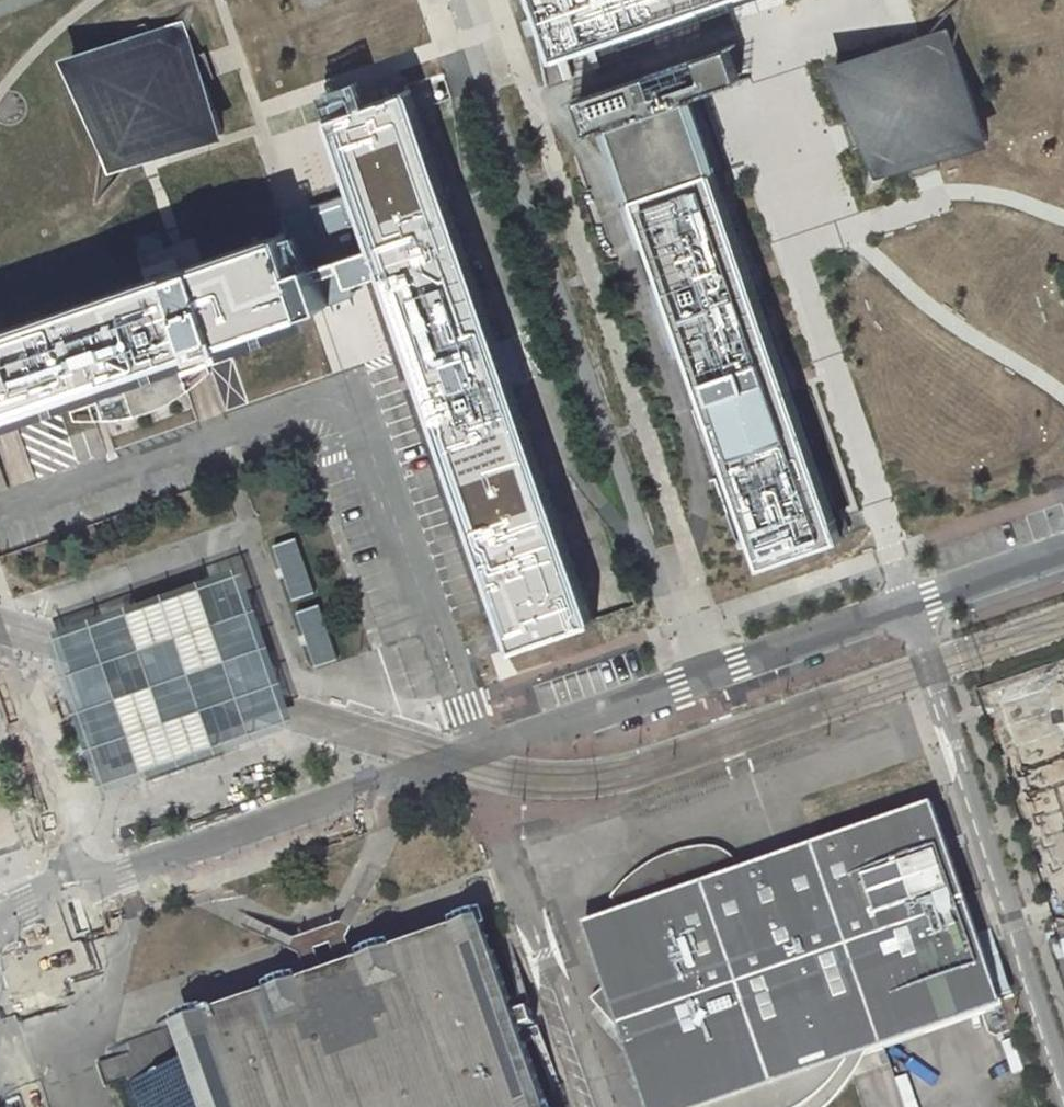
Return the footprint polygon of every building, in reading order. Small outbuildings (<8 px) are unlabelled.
[(545,21),(558,57),(724,0),(538,0),(545,21)] [(120,32),(123,42),(150,34),(146,23),(120,32)] [(947,159),(993,143),(952,27),(945,30),(922,38),(919,39),(913,41),(906,44),(838,68),(854,114),(855,118),(865,146),(878,183),(911,171),(930,165),(937,162),(947,159)] [(195,57),(192,50),(155,32),(150,34),(123,42),(70,59),(111,170),(141,161),(155,156),(223,136),(204,80),(199,67),(195,57)] [(224,47),(195,57),(199,67),(204,80),(232,71),(224,47)] [(737,73),(729,49),(658,73),(579,100),(590,132),(611,124),(635,195),(712,169),(688,97),(739,79),(737,73)] [(335,96),(342,115),(370,105),(364,86),(335,96)] [(358,190),(387,273),(508,621),(510,627),(517,647),(592,621),(589,611),(409,91),(370,105),(342,115),(333,118),(358,190)] [(766,564),(841,537),(837,525),(717,181),(714,171),(638,197),(639,198),(620,205),(633,242),(652,235),(670,288),(651,295),(671,351),(690,345),(693,353),(696,362),(683,367),(689,385),(702,380),(759,544),(766,564)] [(358,190),(312,206),(317,220),(321,233),(289,244),(286,236),(192,267),(180,272),(0,336),(0,434),(71,409),(75,421),(87,421),(103,421),(125,419),(147,414),(169,404),(187,391),(178,366),(175,355),(202,346),(204,352),(219,347),(231,343),(229,337),(311,308),(303,284),(322,277),(345,269),(351,286),(387,273),(358,190)] [(296,227),(284,231),(286,236),(289,244),(321,233),(317,220),(296,227)] [(674,360),(693,353),(690,345),(671,351),(674,360)] [(224,359),(221,351),(192,361),(178,366),(187,391),(198,383),(211,373),(224,359)] [(240,572),(58,636),(108,781),(291,718),(240,572)] [(1000,709),(1056,867),(1063,864),(1063,687),(1000,709)] [(832,1083),(816,1088),(812,1076),(728,1105),(724,1094),(808,1065),(845,1052),(994,1001),(930,816),(818,855),(798,862),(802,872),(794,877),(783,882),(774,886),(766,888),(752,892),(740,894),(735,895),(729,892),(727,886),(705,856),(700,853),(691,852),(683,852),(661,860),(644,869),(627,884),(613,899),(629,917),(653,945),(613,982),(593,999),(640,1052),(668,1082),(655,1094),(648,1100),(657,1106),(805,1106),(821,1094),(832,1083)] [(802,872),(798,862),(777,869),(727,886),(729,892),(735,895),(740,894),(752,892),(766,888),(774,886),(783,882),(794,877),(802,872)] [(523,1036),(521,1031),(536,1025),(533,1017),(531,1010),(516,1015),(513,1006),(481,911),(460,918),(461,920),(400,941),(388,945),(388,943),(367,951),(368,952),(349,959),(329,966),(322,968),(315,971),(295,977),(295,976),(274,983),(275,985),(230,1000),(202,1010),(202,1008),(181,1015),(188,1036),(190,1036),(198,1060),(190,1063),(173,1055),(173,1056),(165,1051),(153,1076),(147,1078),(125,1086),(132,1106),(547,1106),(523,1036)] [(613,982),(653,945),(629,917),(594,929),(613,982)] [(130,1052),(98,1063),(107,1090),(139,1079),(130,1052)] [(655,1094),(668,1082),(640,1052),(655,1094)] [(832,1083),(853,1075),(845,1052),(808,1065),(812,1076),(816,1088),(832,1083)] [(812,1076),(808,1065),(724,1094),(728,1105),(812,1076)]
